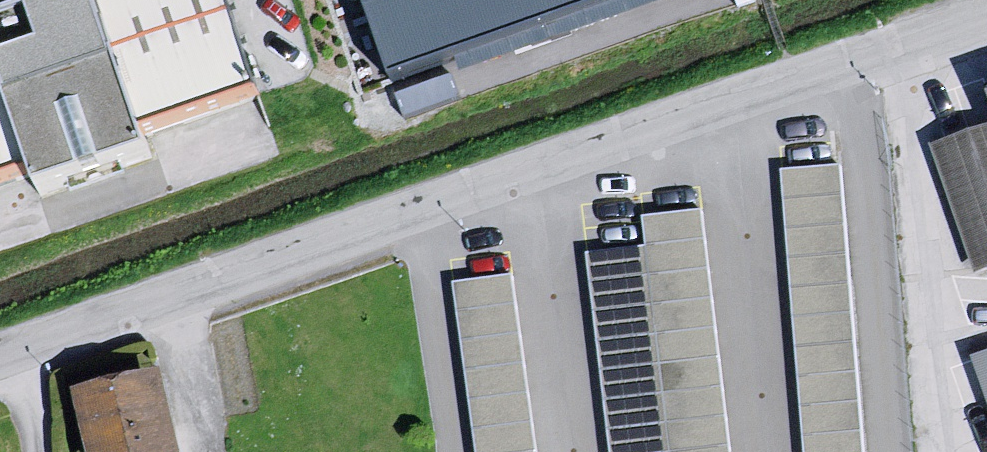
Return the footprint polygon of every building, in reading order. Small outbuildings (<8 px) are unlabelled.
[(0,21),(0,89),(30,173),(39,198),(155,157),(148,138),(100,0),(59,0),(0,21)] [(225,0),(100,0),(148,138),(259,100),(225,0)] [(392,78),(612,0),(364,0),(392,78)] [(30,173),(0,89),(0,183),(30,173)] [(930,148),(976,275),(986,271),(986,128),(930,148)] [(806,451),(866,451),(841,164),(785,166),(806,451)] [(584,252),(608,451),(733,451),(704,206),(644,213),(648,244),(584,252)] [(451,279),(475,451),(538,451),(513,271),(451,279)] [(969,359),(986,410),(986,353),(969,359)] [(89,451),(178,451),(162,374),(77,392),(89,451)]
